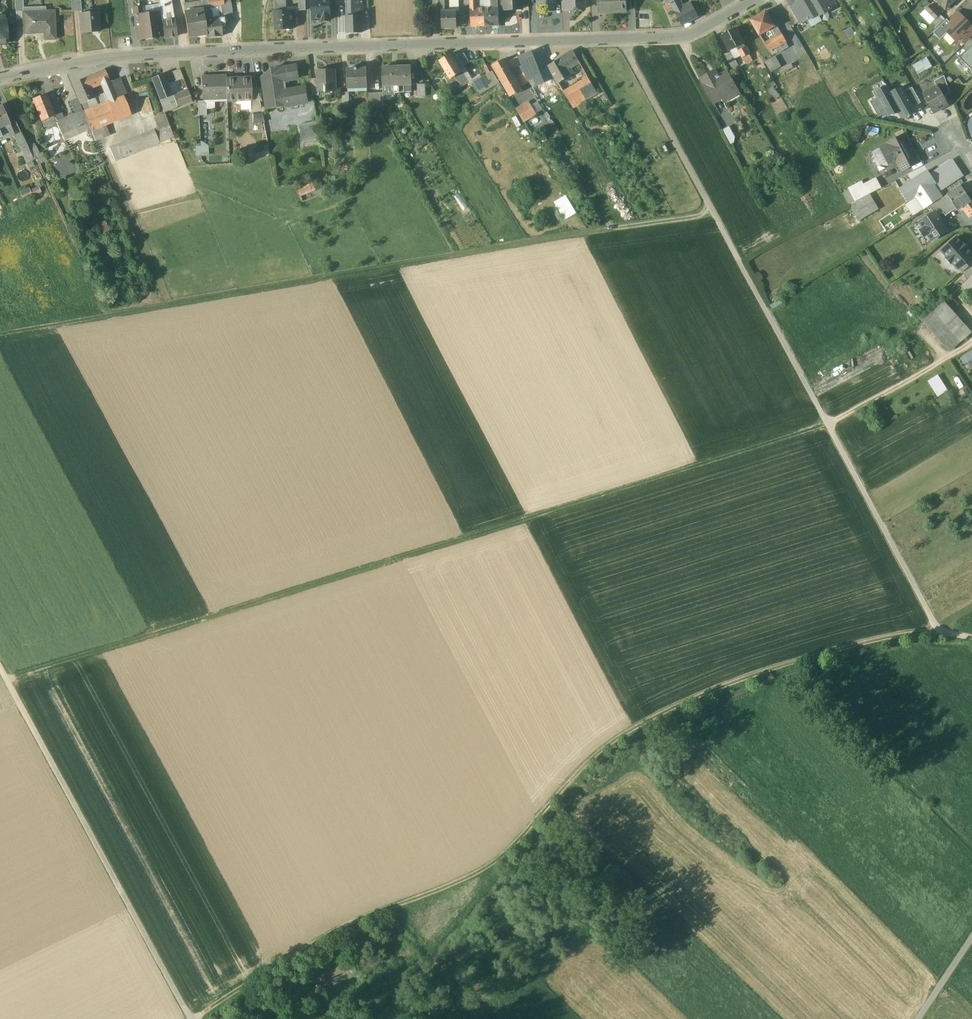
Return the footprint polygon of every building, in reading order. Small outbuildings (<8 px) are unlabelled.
[(15,12),(24,11),(23,0),(15,0),(15,12)] [(72,11),(80,11),(80,0),(72,0),(72,11)] [(171,0),(159,0),(160,5),(160,11),(162,21),(173,20),(171,0)] [(223,5),(217,6),(218,13),(220,13),(220,17),(225,17),(226,18),(232,17),(230,0),(222,0),(223,5)] [(285,0),(274,0),(275,11),(286,11),(285,0)] [(312,9),(313,9),(313,19),(322,19),(322,21),(329,21),(329,19),(330,19),(330,3),(329,0),(312,0),(312,9)] [(354,16),(362,16),(361,0),(353,0),(354,16)] [(442,11),(456,11),(456,8),(449,9),(448,0),(441,0),(442,11)] [(449,9),(456,8),(456,11),(459,11),(459,0),(448,0),(449,9)] [(504,8),(505,10),(522,9),(522,0),(504,0),(504,8)] [(568,7),(576,6),(576,10),(585,9),(584,0),(568,0),(568,7)] [(598,12),(613,12),(612,0),(598,0),(598,12)] [(613,12),(626,11),(626,0),(612,0),(613,12)] [(678,0),(668,0),(670,3),(674,11),(682,7),(678,0)] [(818,14),(810,0),(797,0),(798,3),(808,20),(818,14)] [(830,10),(824,0),(810,0),(818,14),(819,16),(830,10)] [(830,10),(837,6),(834,0),(824,0),(830,10)] [(945,10),(955,0),(936,0),(945,10)] [(201,2),(183,4),(184,12),(202,9),(202,7),(201,2)] [(682,7),(674,11),(682,26),(698,17),(691,3),(682,7)] [(800,25),(808,20),(798,3),(790,8),(800,25)] [(162,21),(160,11),(160,5),(134,8),(138,40),(164,36),(162,21)] [(208,5),(202,7),(202,9),(204,20),(210,19),(208,7),(208,5)] [(930,5),(925,9),(935,19),(940,15),(930,5)] [(217,6),(208,7),(210,19),(218,18),(220,17),(220,13),(218,13),(217,6)] [(491,8),(484,9),(485,26),(499,26),(498,8),(491,8)] [(202,9),(184,12),(188,36),(206,34),(204,20),(202,9)] [(477,9),(470,9),(471,27),(485,26),(484,9),(477,9)] [(275,11),(274,11),(275,30),(293,29),(292,21),(296,20),(296,10),(286,11),(275,11)] [(456,11),(442,11),(442,28),(457,27),(456,11)] [(766,11),(751,19),(760,34),(769,29),(774,26),(768,14),(766,11)] [(97,12),(80,13),(82,33),(99,31),(97,12)] [(778,24),(771,12),(768,14),(774,26),(776,25),(778,24)] [(956,12),(947,21),(952,26),(961,17),(956,12)] [(54,13),(23,14),(24,33),(37,33),(37,30),(42,30),(42,33),(44,33),(45,39),(55,39),(54,13)] [(0,15),(0,44),(7,43),(6,32),(9,29),(6,26),(5,15),(0,15)] [(940,15),(935,19),(933,21),(937,26),(944,19),(940,15)] [(354,16),(346,16),(347,33),(362,32),(362,16),(354,16)] [(971,27),(961,16),(961,17),(952,26),(946,31),(948,33),(955,41),(956,42),(961,38),(961,37),(971,27)] [(220,17),(218,18),(220,30),(224,29),(224,24),(226,23),(226,18),(225,17),(220,17)] [(210,19),(204,20),(206,34),(207,38),(221,36),(220,30),(218,18),(210,19)] [(173,20),(162,21),(164,36),(164,38),(176,37),(174,20),(173,20)] [(933,33),(940,40),(943,37),(948,33),(946,31),(952,26),(947,21),(946,20),(933,33)] [(774,26),(769,29),(775,37),(781,33),(776,25),(774,26)] [(736,27),(722,35),(730,50),(736,46),(744,43),(744,42),(736,27)] [(961,37),(961,38),(965,42),(971,36),(971,28),(971,27),(961,37)] [(775,37),(765,43),(769,50),(775,47),(786,41),(781,33),(775,37)] [(951,45),(955,41),(948,33),(943,37),(951,45)] [(786,41),(775,47),(779,52),(789,46),(786,41)] [(744,43),(736,46),(742,58),(743,57),(749,54),(750,54),(744,43)] [(532,51),(519,56),(523,67),(525,72),(528,80),(534,78),(542,75),(532,51)] [(573,51),(567,54),(576,69),(581,65),(573,51)] [(966,51),(961,57),(971,68),(971,57),(966,51)] [(738,64),(732,52),(725,56),(732,68),(738,64)] [(464,53),(456,53),(463,65),(470,62),(464,53)] [(451,54),(439,61),(450,79),(454,77),(462,72),(451,54)] [(576,69),(567,54),(561,58),(570,72),(576,69)] [(749,54),(743,57),(746,63),(752,60),(749,54)] [(765,61),(770,71),(781,66),(776,55),(765,61)] [(927,57),(913,66),(919,75),(933,66),(927,57)] [(570,72),(561,58),(548,65),(558,83),(565,79),(572,75),(570,72)] [(505,59),(493,66),(503,82),(515,76),(512,72),(505,59)] [(781,68),(785,73),(792,68),(788,63),(781,68)] [(296,65),(269,70),(270,75),(260,76),(265,105),(279,102),(280,112),(289,111),(288,106),(308,102),(305,87),(282,91),(281,81),(298,79),(296,65)] [(581,65),(576,69),(582,81),(588,77),(581,65)] [(398,67),(383,68),(383,85),(395,85),(399,85),(398,67)] [(411,67),(398,67),(399,85),(404,85),(412,84),(412,79),(412,74),(411,67)] [(523,67),(512,72),(515,76),(515,77),(519,75),(525,72),(523,67)] [(357,68),(355,68),(355,69),(347,69),(348,87),(367,87),(366,68),(357,69),(357,68)] [(180,69),(172,72),(172,73),(173,72),(176,81),(183,79),(180,69)] [(336,69),(318,70),(318,78),(319,91),(320,91),(325,91),(325,92),(328,92),(327,91),(336,90),(336,91),(337,91),(336,69)] [(110,82),(104,70),(93,75),(96,85),(97,84),(97,83),(100,82),(109,102),(117,99),(110,82)] [(716,76),(717,77),(713,79),(710,74),(709,73),(701,78),(704,83),(703,84),(715,104),(716,104),(715,103),(738,89),(727,70),(720,75),(719,74),(717,75),(716,76)] [(492,71),(473,82),(475,86),(479,94),(498,82),(492,71)] [(462,72),(454,77),(460,88),(468,83),(462,72)] [(525,72),(519,75),(524,83),(528,80),(525,72)] [(93,75),(86,78),(90,87),(96,85),(93,75)] [(163,75),(151,79),(160,100),(168,97),(171,96),(167,84),(163,76),(164,76),(163,75)] [(519,75),(515,77),(520,85),(524,83),(519,75)] [(542,75),(534,78),(537,85),(544,82),(542,75)] [(225,76),(202,77),(203,98),(226,97),(226,79),(225,76)] [(515,76),(503,82),(510,95),(522,88),(520,85),(515,77),(515,76)] [(944,76),(934,81),(936,86),(937,86),(943,97),(950,93),(944,76)] [(582,81),(570,88),(571,89),(564,92),(573,107),(578,105),(597,93),(588,77),(582,81)] [(86,78),(72,84),(81,104),(94,98),(90,87),(86,78)] [(119,78),(110,82),(117,99),(123,96),(123,97),(127,95),(119,78)] [(249,78),(226,79),(226,97),(227,101),(250,100),(249,78)] [(318,78),(310,79),(313,96),(320,95),(320,91),(319,91),(318,78)] [(534,78),(528,80),(534,91),(538,89),(537,85),(534,78)] [(565,79),(558,83),(564,92),(571,89),(570,88),(565,79)] [(174,81),(167,84),(171,96),(173,95),(179,93),(174,81)] [(426,96),(426,84),(418,84),(418,96),(426,96)] [(878,97),(886,113),(888,116),(893,113),(894,114),(900,111),(890,93),(887,86),(875,93),(878,97)] [(943,97),(937,86),(936,86),(923,94),(933,113),(948,105),(943,97)] [(890,93),(900,111),(904,118),(910,115),(909,113),(914,110),(913,108),(904,92),(902,87),(890,93)] [(912,87),(904,92),(913,108),(921,103),(912,87)] [(179,93),(173,95),(177,107),(191,101),(187,90),(179,93)] [(50,106),(58,103),(54,91),(45,94),(50,106)] [(376,92),(367,93),(368,106),(376,106),(376,92)] [(384,92),(376,92),(376,106),(384,105),(384,92)] [(50,106),(45,94),(33,100),(41,121),(53,116),(54,116),(50,106)] [(171,96),(168,97),(173,109),(177,107),(173,95),(171,96)] [(85,113),(84,114),(88,123),(91,132),(99,129),(130,114),(123,97),(123,96),(117,99),(109,102),(108,103),(98,107),(85,113)] [(142,115),(152,113),(149,96),(139,98),(142,115)] [(168,97),(160,100),(164,112),(173,109),(168,97)] [(878,97),(870,102),(879,117),(886,113),(878,97)] [(94,98),(81,104),(85,113),(98,107),(94,98)] [(77,99),(69,102),(74,114),(82,110),(77,99)] [(250,100),(250,113),(261,113),(259,100),(250,100)] [(206,115),(205,101),(198,101),(198,115),(206,115)] [(58,103),(50,106),(54,116),(53,116),(56,122),(64,118),(58,103)] [(0,106),(0,127),(9,123),(2,106),(0,106)] [(522,115),(529,127),(544,119),(536,107),(522,115)] [(64,118),(56,122),(57,123),(62,135),(88,123),(84,114),(82,110),(74,114),(64,118)] [(53,116),(41,121),(44,128),(57,123),(56,122),(53,116)] [(300,125),(303,142),(320,138),(317,121),(300,125)] [(0,127),(0,132),(2,136),(3,139),(13,135),(9,123),(0,127)] [(168,124),(153,130),(159,143),(173,136),(168,124)] [(736,140),(730,128),(724,131),(731,143),(736,140)] [(99,129),(91,132),(95,142),(103,138),(99,129)] [(153,130),(146,133),(151,146),(159,143),(153,130)] [(29,150),(21,133),(14,136),(26,163),(33,160),(29,150)] [(146,133),(117,145),(123,158),(151,146),(146,133)] [(905,134),(881,147),(888,161),(894,157),(901,171),(919,162),(905,134)] [(341,137),(332,139),(333,149),(343,147),(341,137)] [(200,142),(200,145),(195,145),(195,155),(209,155),(208,142),(200,142)] [(117,145),(109,148),(115,161),(123,158),(117,145)] [(665,145),(660,147),(663,154),(668,151),(665,145)] [(36,147),(29,150),(33,160),(40,157),(36,147)] [(949,161),(930,174),(941,191),(960,178),(949,161)] [(936,184),(927,171),(900,188),(899,188),(905,197),(915,191),(917,195),(914,196),(916,198),(916,199),(919,197),(926,208),(927,207),(936,201),(942,197),(941,197),(933,185),(936,184)] [(876,178),(864,185),(868,194),(870,193),(881,187),(876,178)] [(320,180),(298,189),(303,202),(325,193),(320,180)] [(960,185),(946,194),(947,195),(956,208),(957,207),(961,204),(963,206),(971,201),(960,185)] [(29,186),(19,190),(23,199),(41,191),(39,186),(30,190),(29,186)] [(868,194),(849,204),(859,220),(879,209),(870,193),(868,194)] [(566,194),(554,201),(565,220),(577,213),(566,194)] [(956,208),(947,195),(942,198),(950,212),(951,212),(957,208),(957,207),(956,208)] [(942,198),(936,202),(943,212),(945,215),(949,213),(950,212),(942,198)] [(936,201),(927,207),(929,211),(931,209),(933,213),(935,212),(938,216),(943,212),(936,202),(936,201)] [(963,206),(971,216),(971,215),(971,202),(971,201),(963,206)] [(933,213),(920,222),(923,227),(920,230),(924,237),(928,234),(932,240),(947,230),(938,216),(935,212),(933,213)] [(106,220),(100,222),(104,235),(111,232),(106,220)] [(956,237),(941,251),(946,256),(946,257),(951,263),(952,263),(957,268),(958,268),(971,256),(971,255),(967,249),(968,249),(962,242),(961,243),(956,237)] [(958,268),(962,272),(971,263),(971,256),(958,268)] [(962,273),(968,280),(962,286),(971,297),(971,263),(962,272),(962,273)] [(971,332),(942,299),(931,309),(961,342),(971,332)] [(961,342),(931,309),(919,319),(949,352),(961,342)] [(961,359),(965,365),(971,360),(971,352),(961,359)] [(937,396),(948,390),(939,373),(929,379),(937,396)]
